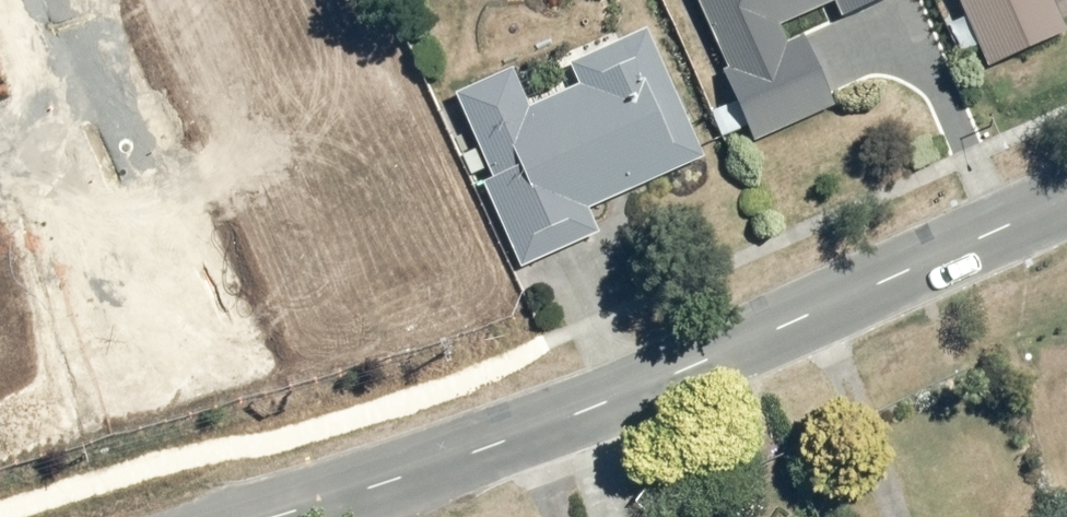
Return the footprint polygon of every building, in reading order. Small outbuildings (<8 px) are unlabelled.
[(723,63),(709,70),(744,144),(837,100),(798,17),(825,5),(834,23),(882,0),(693,0),(723,63)] [(985,65),(1063,29),(1050,0),(955,0),(985,65)] [(504,64),(448,92),(489,177),(474,184),(516,270),(601,229),(589,205),(704,149),(645,28),(568,66),(574,79),(524,104),(504,64)]
